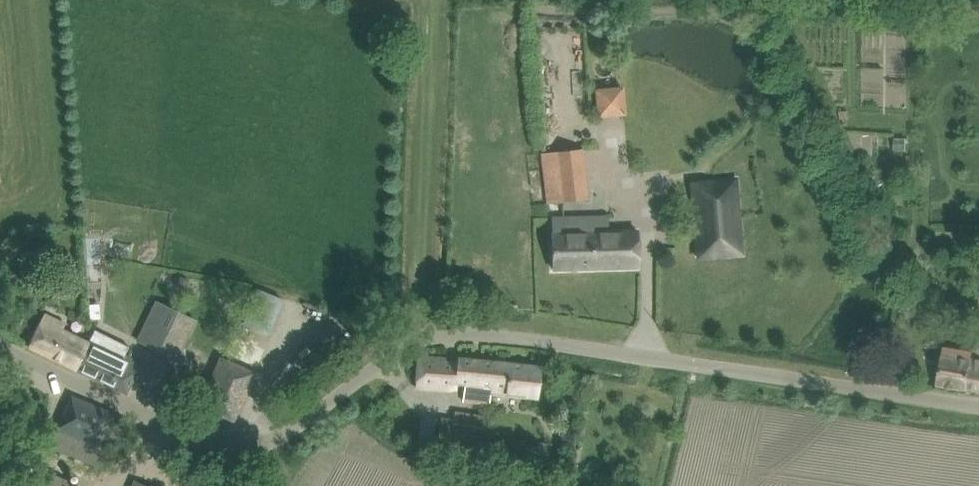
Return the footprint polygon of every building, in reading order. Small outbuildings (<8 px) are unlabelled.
[(622,88),(597,90),(599,115),(624,113),(622,88)] [(542,157),(545,183),(547,203),(576,200),(574,180),(586,179),(582,152),(579,153),(542,157)] [(736,178),(692,182),(698,258),(742,254),(736,178)] [(929,193),(944,194),(944,180),(930,179),(929,193)] [(638,231),(608,231),(580,232),(580,216),(552,216),(552,232),(553,269),(638,267),(638,231)] [(84,245),(87,264),(98,262),(96,244),(84,245)] [(159,323),(148,345),(176,359),(196,318),(176,308),(167,327),(159,323)] [(28,346),(75,368),(86,346),(85,346),(58,332),(61,327),(42,318),(37,328),(28,346)] [(86,346),(75,368),(126,393),(139,366),(88,341),(85,346),(86,346)] [(937,383),(978,390),(978,360),(971,359),(972,351),(943,346),(937,383)] [(221,357),(208,387),(200,405),(233,420),(254,372),(255,369),(230,358),(222,355),(221,357)] [(418,356),(416,386),(436,388),(456,390),(456,382),(465,383),(463,400),(490,402),(491,392),(506,394),(506,396),(537,399),(539,387),(541,367),(458,358),(458,362),(445,361),(446,358),(418,356)] [(117,438),(125,419),(72,395),(63,413),(47,450),(101,474),(117,438)] [(77,484),(39,467),(30,485),(76,485),(77,484)]
